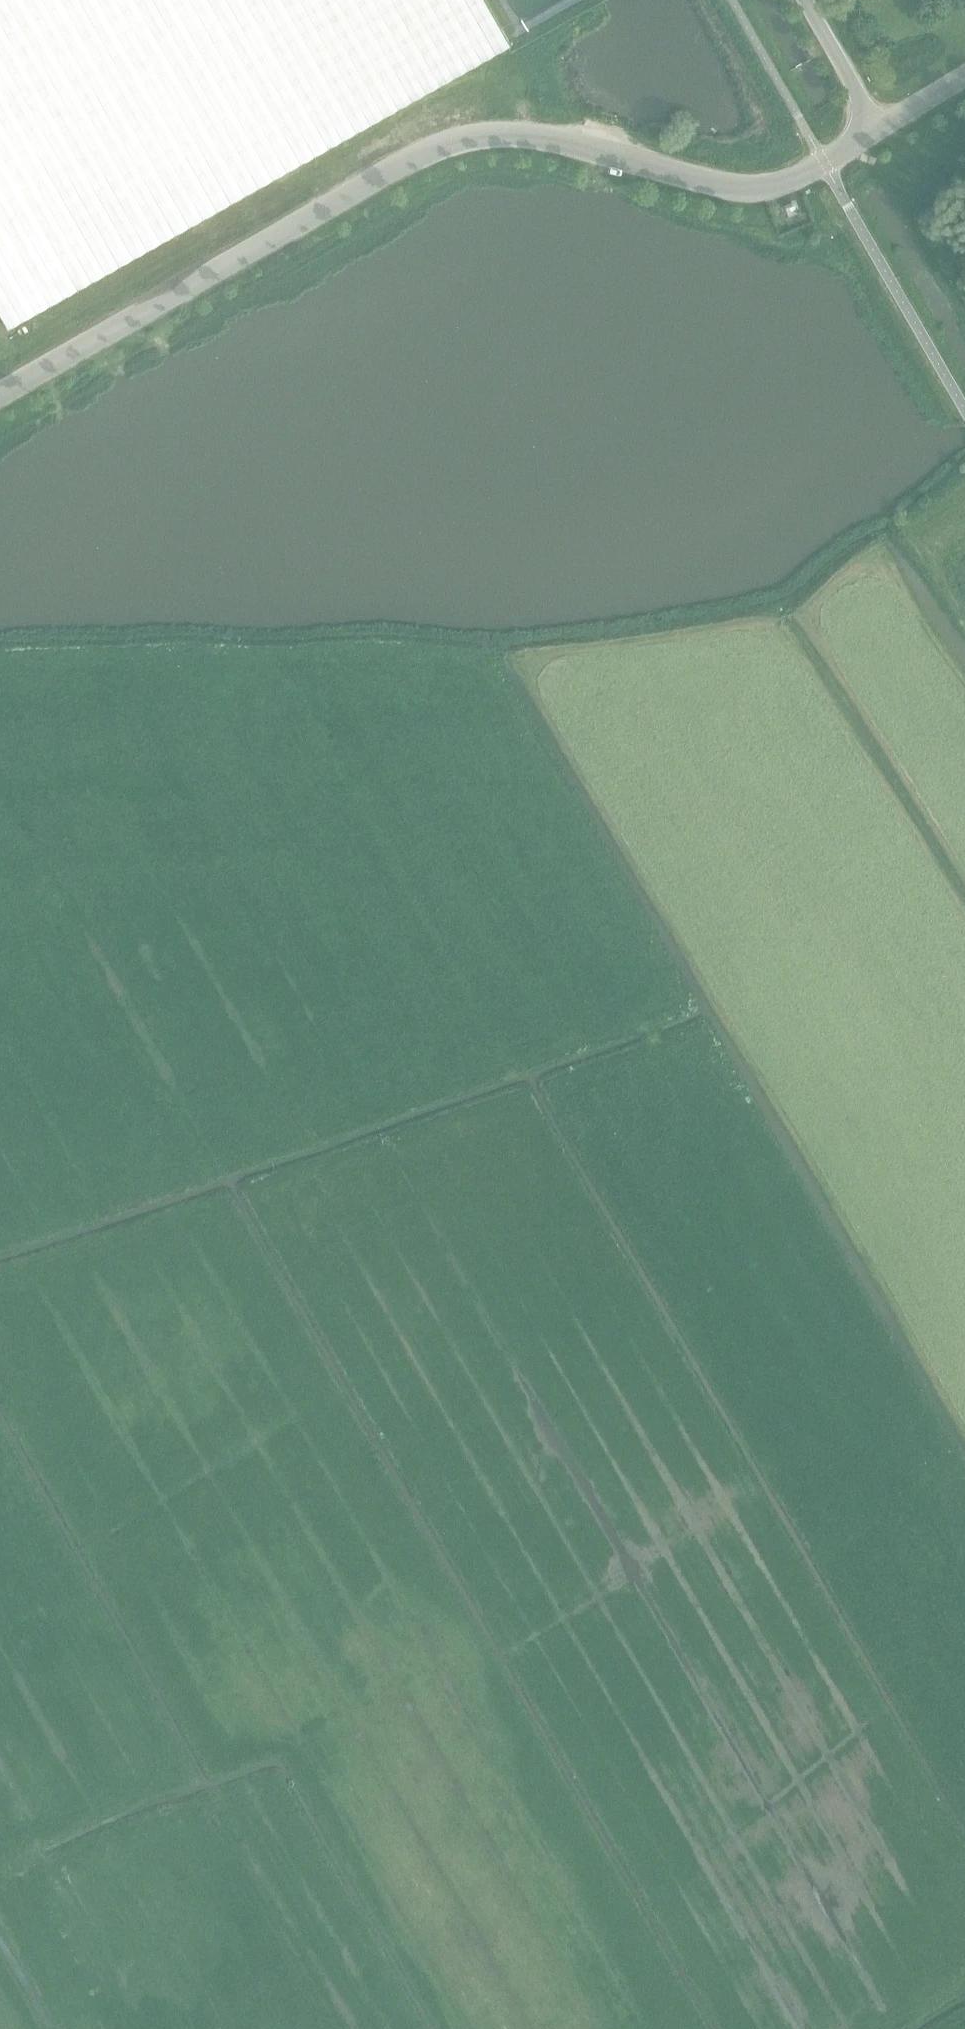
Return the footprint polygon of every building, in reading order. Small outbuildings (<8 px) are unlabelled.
[(7,325),(510,42),(487,0),(0,0),(0,312),(7,325)]
